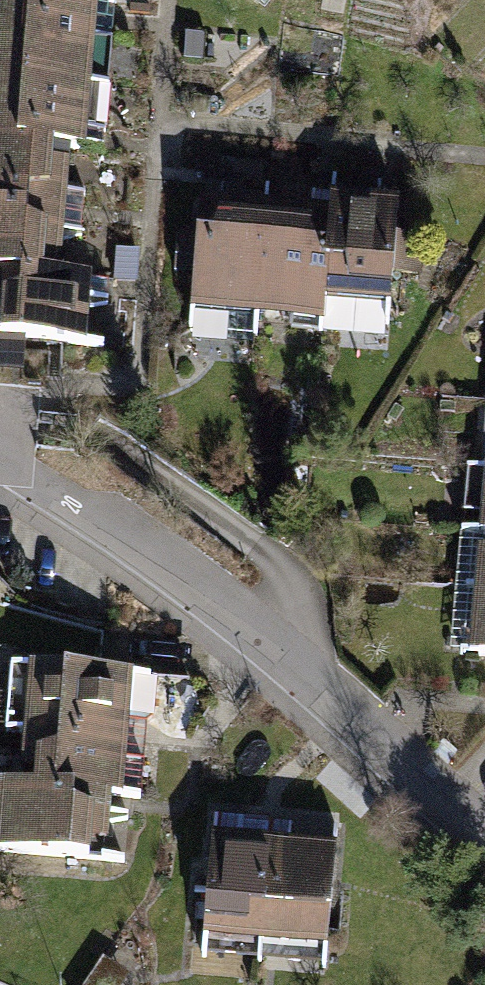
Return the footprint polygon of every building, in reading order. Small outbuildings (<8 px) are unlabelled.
[(89,25),(90,0),(0,0),(0,19),(89,25)] [(0,19),(0,84),(84,90),(89,25),(0,19)] [(0,84),(0,151),(56,155),(80,157),(84,90),(0,84)] [(56,155),(0,151),(0,214),(51,218),(56,155)] [(251,207),(195,203),(187,332),(244,335),(251,207)] [(251,207),(244,335),(314,339),(321,210),(251,207)] [(395,215),(321,210),(314,339),(388,343),(395,215)] [(0,214),(0,279),(47,282),(51,218),(0,214)] [(0,279),(0,348),(84,353),(89,285),(47,282),(0,279)] [(481,410),(474,477),(484,478),(484,410),(481,410)] [(474,477),(467,549),(484,550),(484,478),(474,477)] [(467,549),(461,612),(484,614),(484,550),(467,549)] [(461,612),(455,675),(484,678),(484,614),(461,612)] [(121,749),(124,687),(0,680),(0,742),(121,749)] [(118,804),(121,749),(0,742),(0,798),(118,804)] [(118,804),(0,798),(0,866),(114,873),(118,804)] [(269,855),(210,851),(200,969),(259,974),(269,855)] [(269,855),(259,974),(320,979),(330,861),(269,855)]
